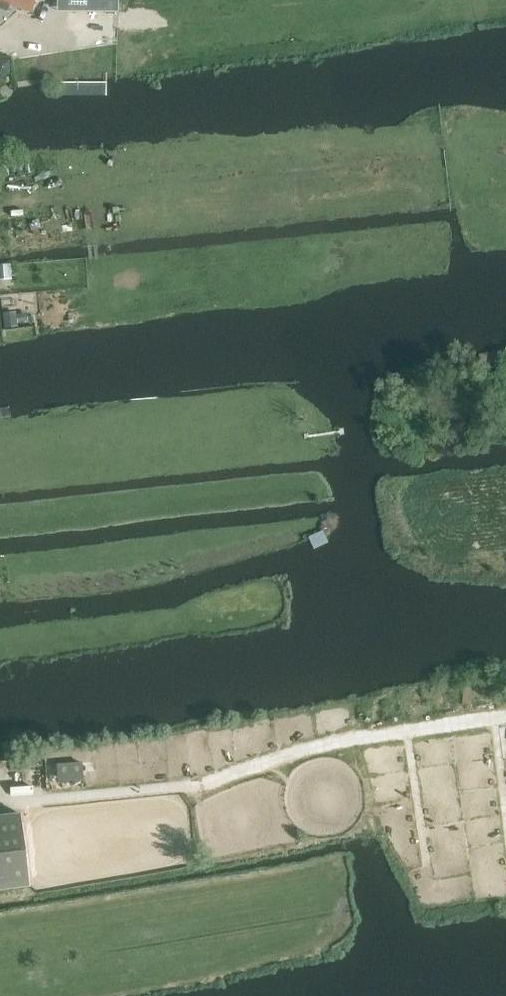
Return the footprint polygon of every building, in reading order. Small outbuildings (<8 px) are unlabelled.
[(10,4),(30,11),(34,0),(0,0),(0,9),(7,11),(10,4)] [(12,279),(11,264),(0,264),(0,279),(12,279)] [(3,313),(5,327),(18,326),(16,311),(3,313)] [(83,759),(58,762),(61,781),(85,778),(83,759)] [(34,884),(25,812),(0,815),(0,889),(34,884)]
